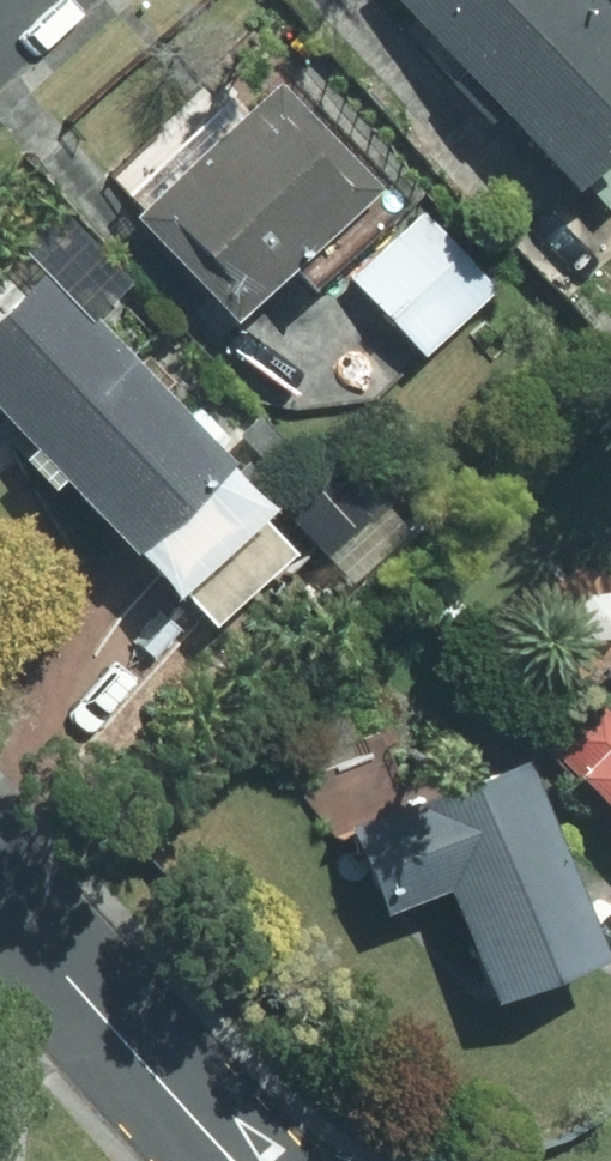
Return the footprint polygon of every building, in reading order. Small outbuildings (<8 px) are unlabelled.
[(568,209),(610,171),(610,27),(587,0),(580,5),(576,0),(385,0),(568,209)] [(229,339),(375,204),(277,95),(129,231),(229,339)] [(492,300),(421,219),(345,285),(418,366),(492,300)] [(246,517),(214,481),(224,472),(50,273),(0,317),(0,427),(120,564),(132,554),(163,589),(246,517)] [(319,552),(357,517),(327,486),(290,521),(319,552)] [(601,674),(536,737),(571,771),(566,774),(610,821),(610,685),(601,674)] [(603,970),(522,768),(342,838),(377,925),(441,900),(488,1014),(603,970)]
